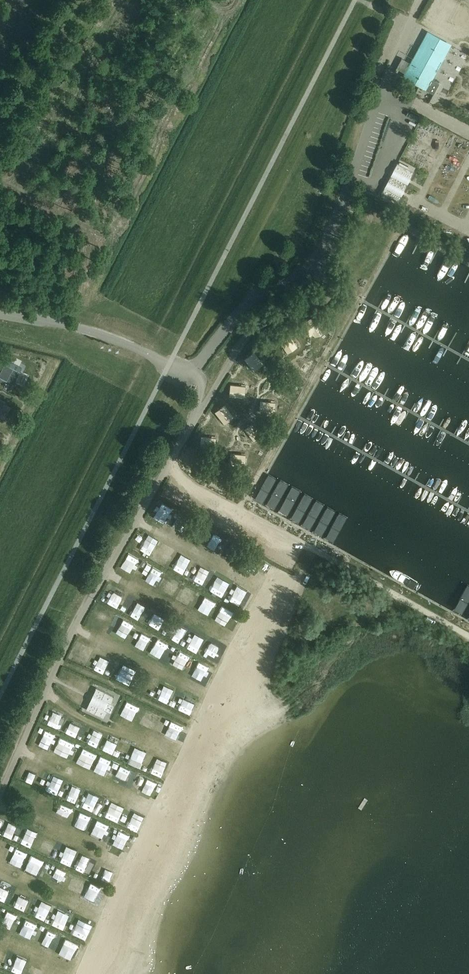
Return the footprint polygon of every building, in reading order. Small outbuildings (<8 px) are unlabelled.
[(437,88),(439,83),(431,79),(450,44),(428,32),(405,75),(420,84),(419,85),(434,93),(437,88)] [(382,192),(382,193),(383,194),(388,196),(392,198),(398,202),(399,200),(401,195),(400,195),(404,189),(410,177),(410,178),(413,171),(409,169),(407,168),(404,166),(403,166),(399,164),(397,163),(394,169),(395,170),(389,181),(385,187),(382,192)] [(353,241),(362,244),(365,233),(356,231),(353,241)] [(40,358),(39,364),(55,368),(56,362),(40,358)] [(0,372),(0,378),(12,384),(21,367),(6,360),(0,372)] [(229,381),(229,393),(240,393),(241,382),(229,381)] [(265,414),(276,417),(279,407),(268,404),(265,414)] [(253,471),(257,460),(246,456),(242,467),(253,471)] [(269,474),(254,500),(262,504),(277,478),(269,474)] [(280,480),(266,506),(273,510),(288,484),(280,480)] [(293,486),(278,512),(286,517),(300,491),(293,486)] [(305,493),(290,519),(298,524),(312,498),(305,493)] [(316,500),(301,526),(309,530),(324,504),(316,500)] [(206,507),(203,512),(217,519),(219,515),(206,507)] [(327,507),(313,533),(321,537),(335,511),(327,507)] [(339,513),(325,539),(333,543),(347,517),(339,513)] [(264,540),(262,545),(275,549),(276,544),(264,540)] [(285,552),(282,557),(295,563),(297,558),(285,552)] [(170,590),(178,576),(166,570),(158,584),(170,590)] [(453,611),(461,615),(468,600),(468,586),(467,585),(453,611)] [(242,590),(236,599),(245,604),(250,594),(242,590)] [(227,606),(224,613),(235,618),(238,611),(227,606)] [(213,641),(208,651),(223,659),(228,648),(213,641)] [(162,681),(157,690),(168,696),(173,686),(162,681)] [(93,694),(94,695),(91,703),(89,702),(86,709),(104,717),(107,710),(111,712),(115,705),(111,703),(114,696),(97,687),(93,694)] [(181,704),(193,710),(198,701),(185,695),(181,704)] [(45,723),(41,733),(52,737),(56,728),(45,723)] [(102,763),(104,752),(97,750),(94,762),(102,763)] [(132,779),(139,771),(130,765),(124,773),(132,779)] [(156,790),(159,780),(152,777),(148,787),(156,790)] [(90,790),(85,802),(96,807),(101,794),(90,790)] [(112,798),(106,811),(115,815),(121,802),(112,798)] [(133,812),(128,822),(138,826),(143,817),(133,812)] [(10,842),(0,837),(0,838),(0,849),(6,852),(10,842)] [(86,884),(88,874),(78,871),(76,881),(86,884)]
